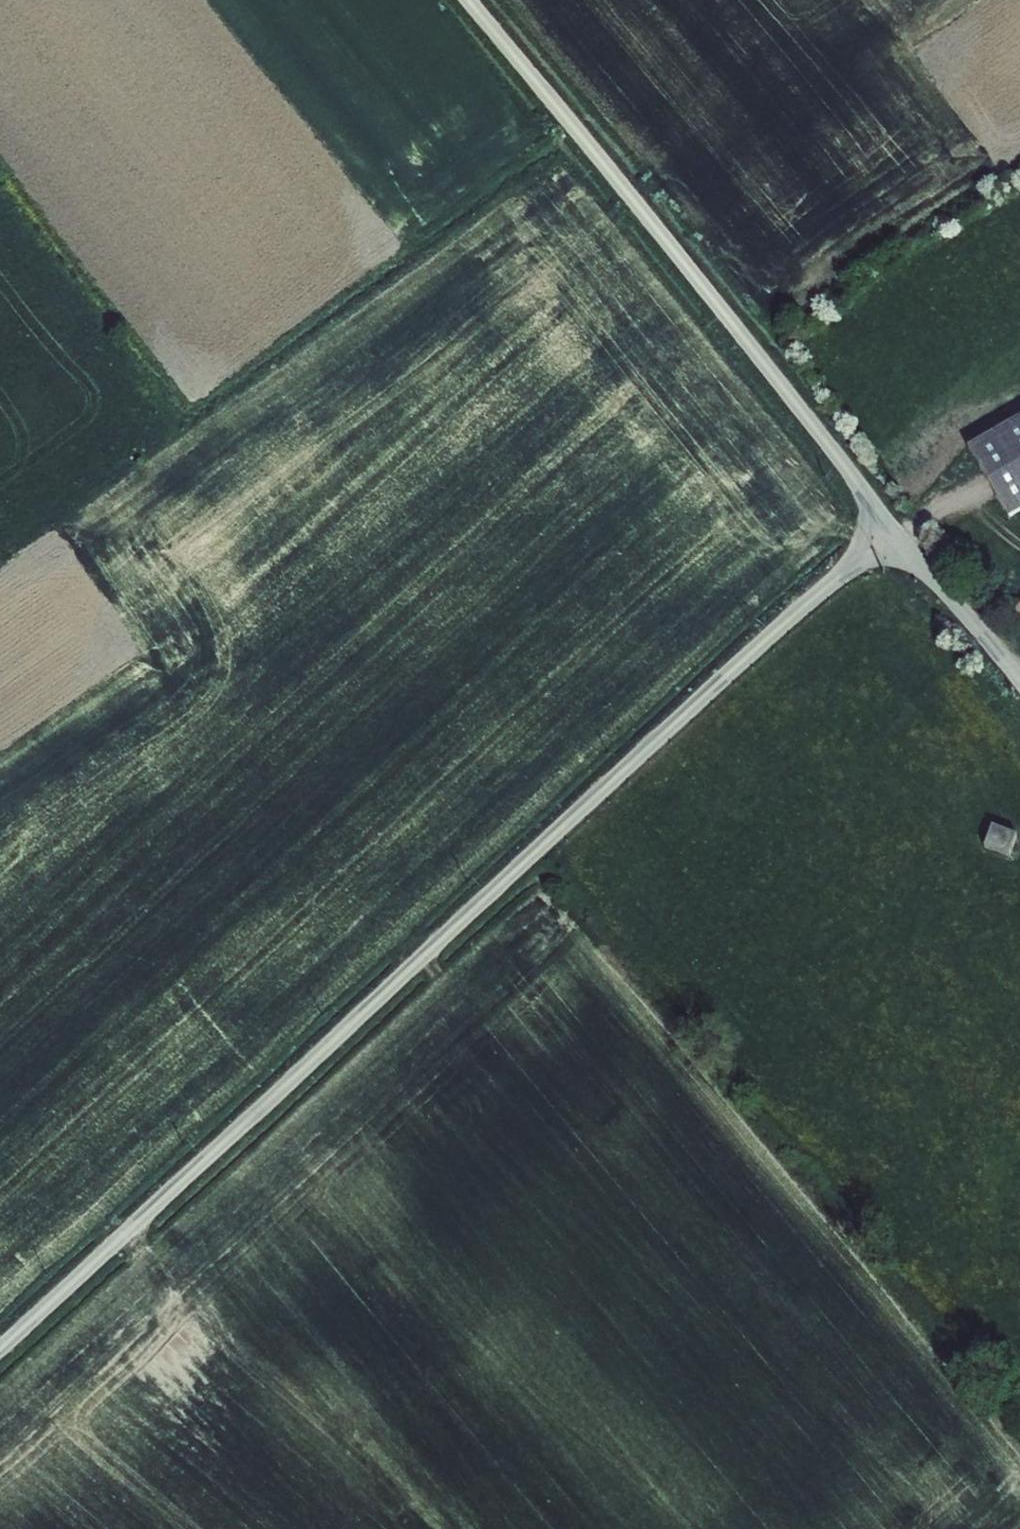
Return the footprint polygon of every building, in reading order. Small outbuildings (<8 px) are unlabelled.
[(980,435),(1019,504),(1019,413),(980,435)] [(989,820),(979,844),(1011,859),(1019,838),(1019,836),(989,820)]
